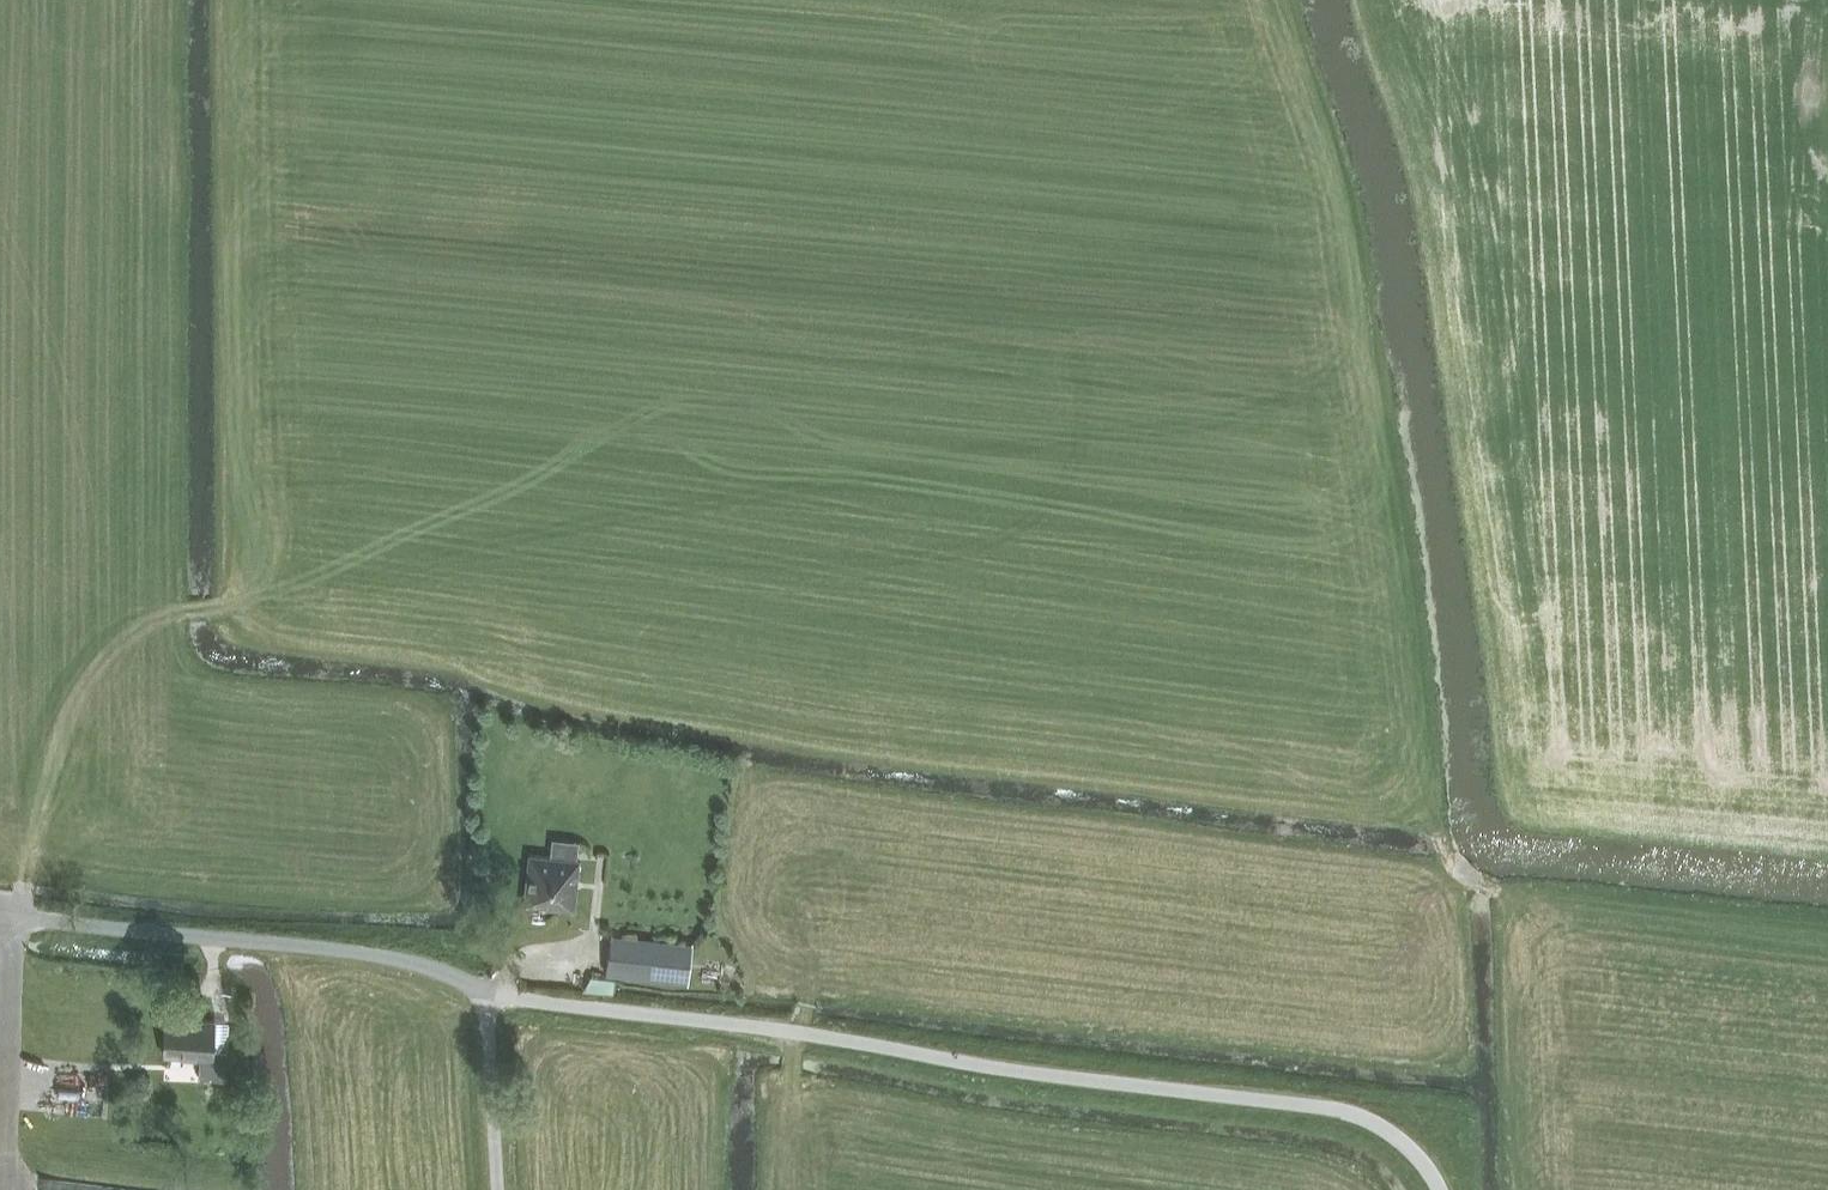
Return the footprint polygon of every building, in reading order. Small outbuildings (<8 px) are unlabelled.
[(546,907),(573,910),(578,860),(528,855),(523,905),(532,906),(532,902),(546,903),(546,907)] [(687,982),(691,943),(610,934),(605,972),(687,982)] [(212,1050),(214,1020),(164,1018),(163,1055),(199,1057),(198,1078),(225,1079),(227,1050),(212,1050)]
